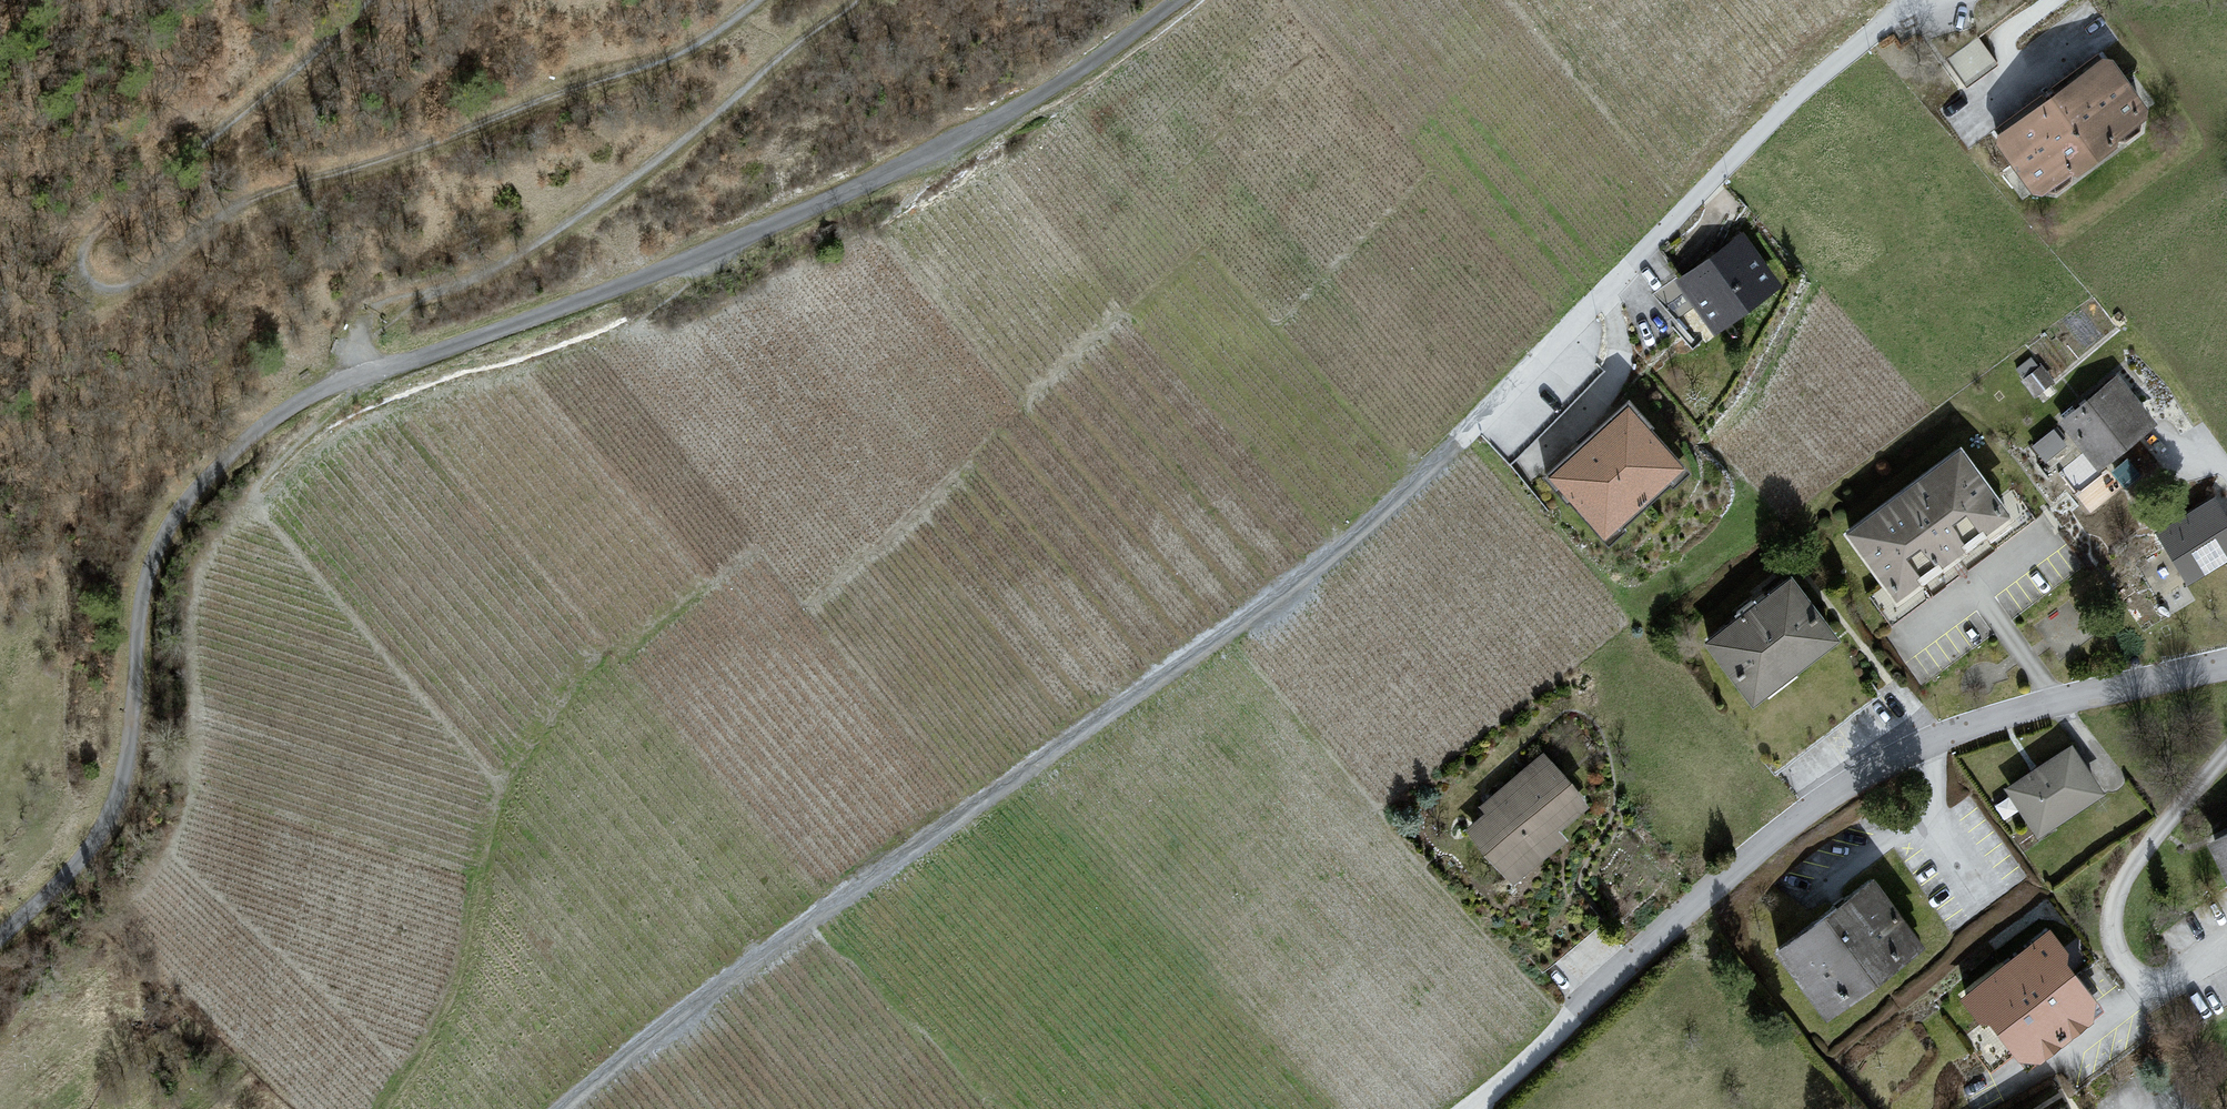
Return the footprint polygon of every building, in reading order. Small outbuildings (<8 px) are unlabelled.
[(2100,63),(2000,135),(2000,146),(2031,188),(2039,189),(2070,168),(2079,167),(2111,144),(2114,135),(2141,115),(2141,106),(2108,63),(2100,63)] [(1698,213),(1618,282),(1659,330),(1739,261),(1698,213)] [(1582,362),(1497,439),(1556,504),(1641,427),(1582,362)] [(2118,377),(2062,422),(2097,467),(2154,422),(2118,377)] [(2035,440),(2044,455),(2066,441),(2057,426),(2035,440)] [(1958,450),(1843,532),(1892,601),(2007,518),(1958,450)] [(2159,532),(2187,580),(2226,557),(2226,523),(2213,500),(2159,532)] [(1837,643),(1786,575),(1703,637),(1753,705),(1837,643)] [(2070,750),(2009,791),(2039,835),(2100,794),(2070,750)] [(1488,816),(1468,832),(1511,885),(1566,841),(1555,827),(1585,804),(1547,757),(1483,809),(1488,816)] [(2197,839),(2226,894),(2226,823),(2197,839)] [(1874,892),(1786,956),(1828,1014),(1916,950),(1874,892)] [(2048,935),(1967,1002),(1980,1018),(1988,1018),(2024,1058),(2043,1058),(2091,1019),(2092,998),(2060,960),(2061,951),(2048,935)]
